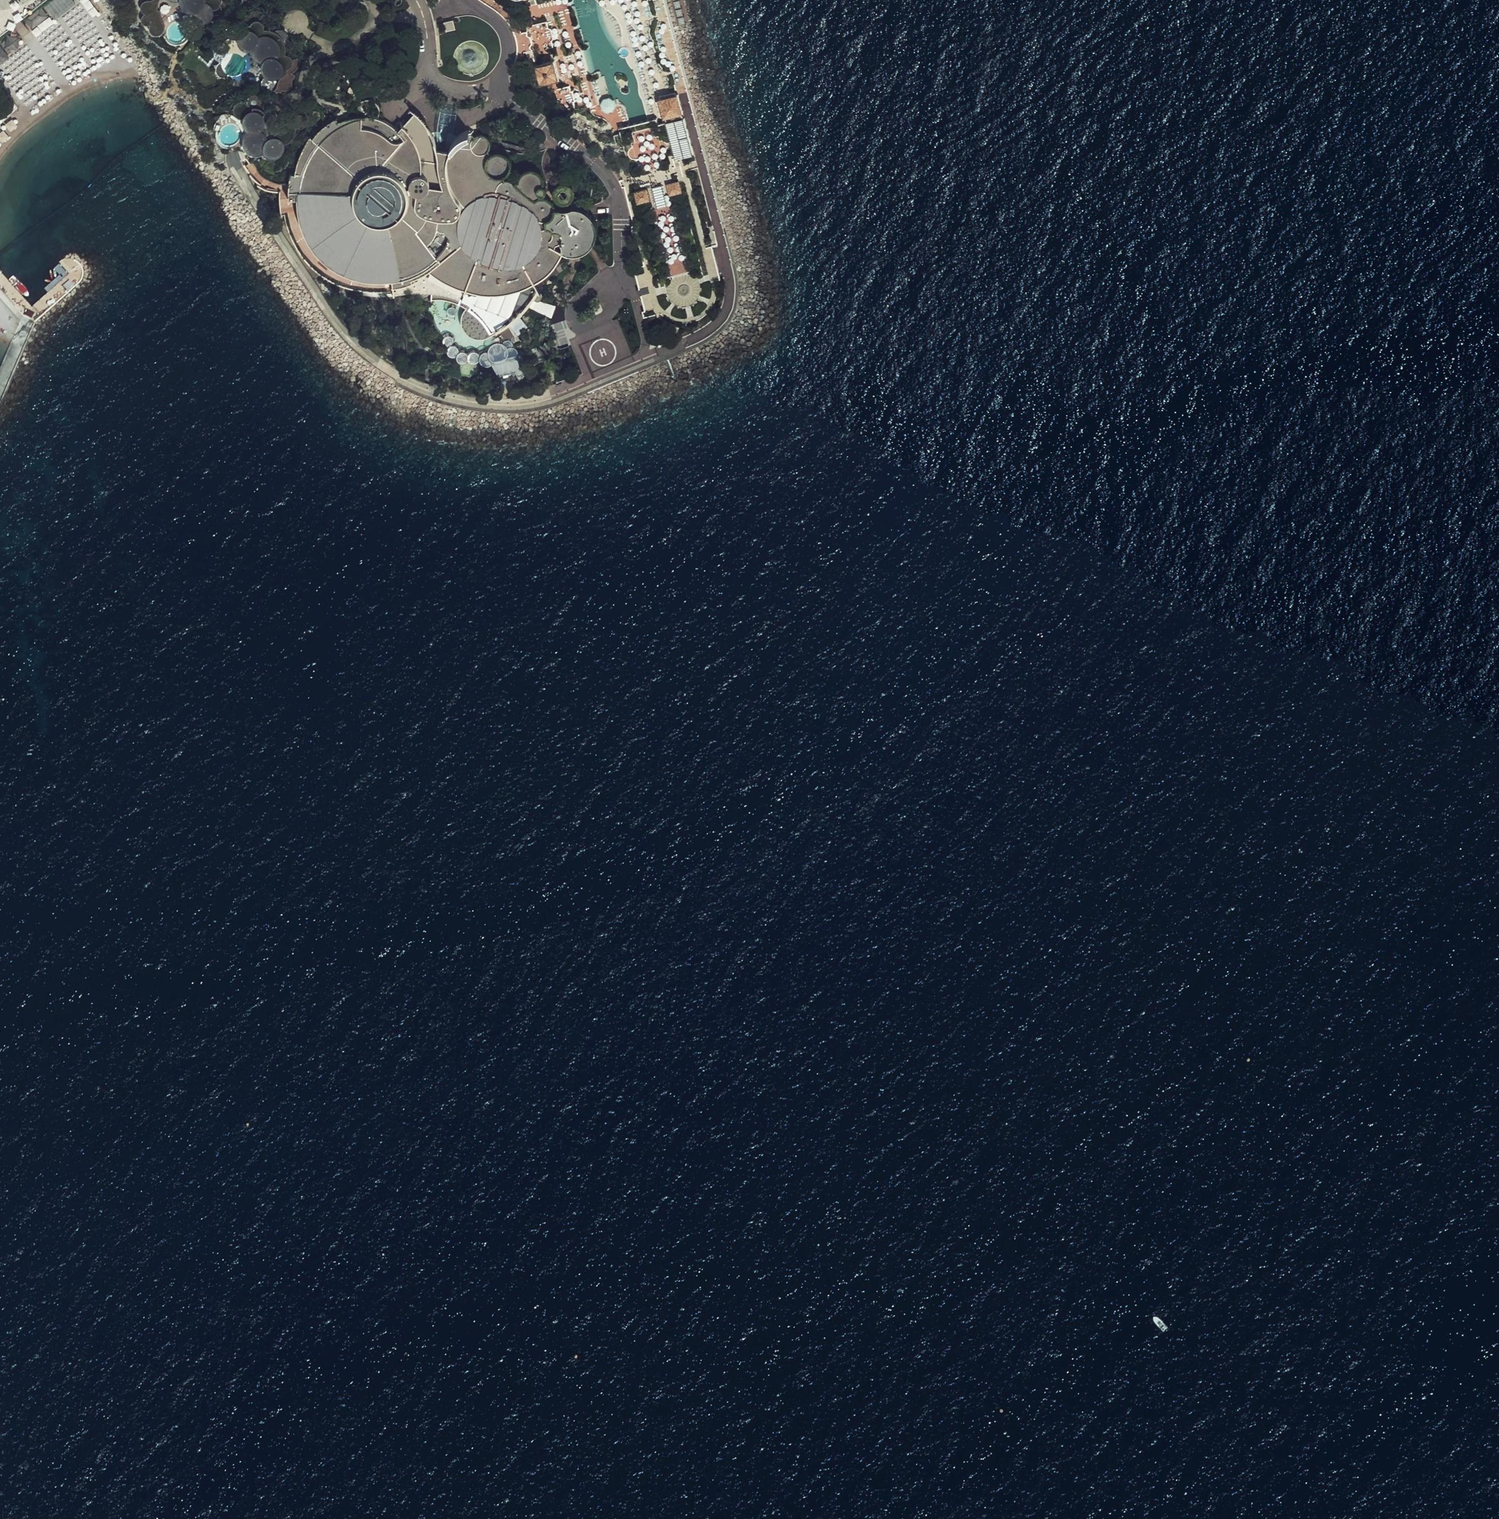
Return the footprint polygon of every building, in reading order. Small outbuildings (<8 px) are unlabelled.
[(45,5),(56,19),(77,3),(75,0),(51,0),(45,5)] [(144,19),(159,19),(159,11),(173,11),(173,2),(185,3),(184,8),(201,9),(201,16),(220,16),(220,0),(144,0),(144,19)] [(286,60),(277,56),(283,38),(246,24),(239,42),(256,48),(253,55),(264,59),(260,69),(280,76),(286,60)] [(555,64),(537,69),(542,87),(560,82),(555,64)] [(679,93),(658,99),(663,121),(684,115),(679,93)] [(447,153),(415,108),(402,127),(374,116),(339,118),(312,136),(296,162),(290,198),(300,239),(319,270),(354,284),(393,288),(394,294),(436,290),(464,297),(499,330),(522,313),(536,291),(564,254),(575,253),(586,250),(593,242),(597,232),(594,221),(585,211),(572,210),(556,211),(555,202),(546,195),(533,197),(510,176),(514,167),(511,156),(503,150),(495,149),(494,141),(488,133),(477,131),(457,139),(447,153)] [(683,180),(668,184),(671,196),(686,192),(683,180)] [(650,188),(634,192),(637,205),(653,201),(650,188)]
